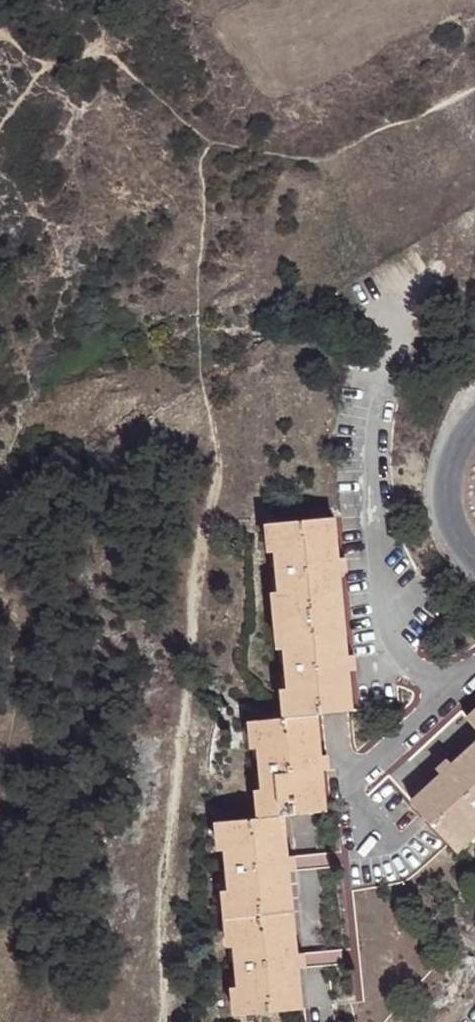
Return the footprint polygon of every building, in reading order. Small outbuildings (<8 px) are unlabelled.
[(255,720),(264,816),(221,820),(239,1014),(299,1009),(281,816),(321,813),(313,715),(351,711),(332,516),(273,522),(293,715),(255,720)] [(466,713),(474,723),(474,705),(466,713)] [(409,798),(453,845),(474,825),(474,740),(409,798)]
